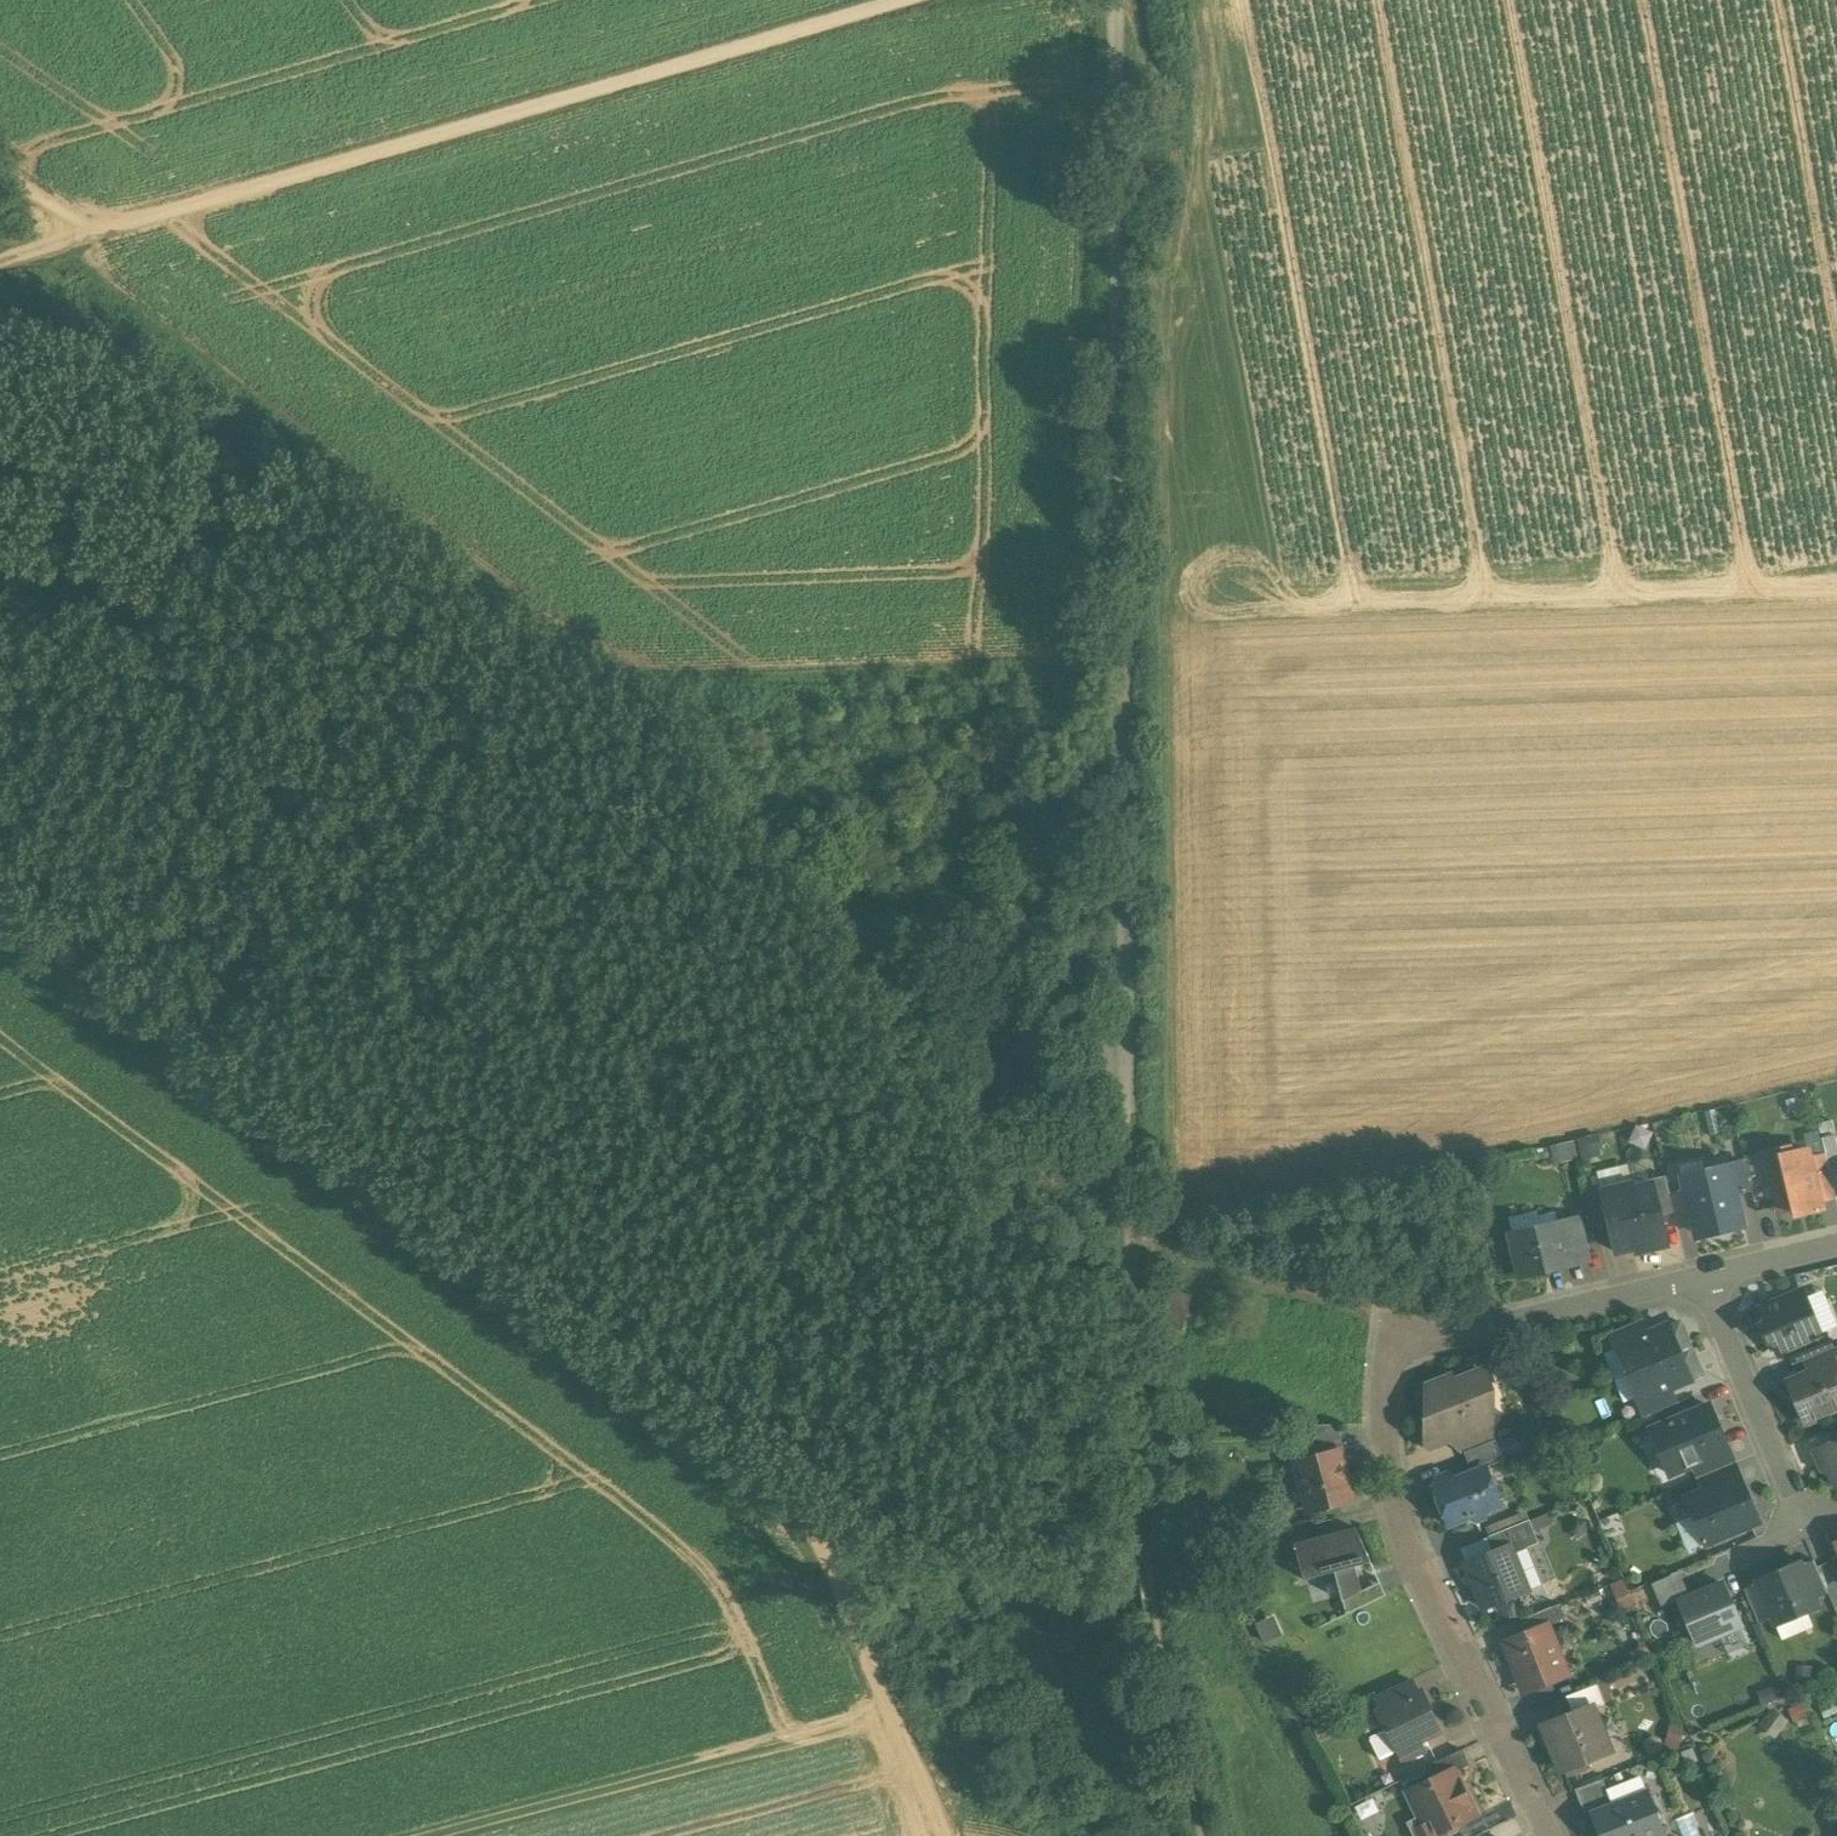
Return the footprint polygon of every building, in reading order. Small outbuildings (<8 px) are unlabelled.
[(1832,1121),(1818,1124),(1821,1134),(1834,1131),(1832,1121)] [(1599,1136),(1550,1139),(1551,1158),(1600,1156),(1599,1136)] [(1835,1136),(1822,1139),(1825,1155),(1829,1171),(1836,1170),(1836,1143),(1835,1136)] [(1808,1150),(1790,1155),(1789,1149),(1766,1155),(1780,1212),(1794,1209),(1795,1215),(1821,1209),(1820,1202),(1813,1175),(1810,1159),(1808,1150)] [(1825,1155),(1810,1159),(1813,1175),(1829,1171),(1825,1155)] [(1744,1162),(1729,1166),(1736,1194),(1751,1191),(1744,1162)] [(1706,1179),(1683,1184),(1685,1192),(1693,1224),(1695,1234),(1710,1230),(1711,1235),(1728,1231),(1727,1226),(1742,1223),(1736,1194),(1729,1166),(1704,1172),(1706,1179)] [(1829,1171),(1813,1175),(1820,1202),(1835,1199),(1829,1171)] [(1665,1176),(1649,1180),(1650,1185),(1652,1184),(1660,1217),(1674,1213),(1670,1195),(1665,1176)] [(1632,1184),(1601,1192),(1609,1223),(1616,1253),(1635,1248),(1636,1253),(1667,1246),(1660,1217),(1652,1184),(1650,1185),(1633,1189),(1632,1184)] [(1609,1223),(1601,1192),(1587,1195),(1595,1227),(1609,1223)] [(1693,1224),(1685,1192),(1670,1195),(1674,1213),(1678,1228),(1693,1224)] [(1578,1220),(1558,1224),(1567,1262),(1587,1258),(1578,1220)] [(1558,1224),(1512,1235),(1522,1277),(1548,1271),(1548,1269),(1567,1265),(1567,1262),(1558,1224)] [(1192,1295),(1173,1290),(1164,1327),(1183,1331),(1192,1295)] [(1821,1336),(1802,1291),(1759,1309),(1766,1324),(1760,1326),(1767,1343),(1773,1341),(1779,1355),(1787,1352),(1822,1337),(1821,1336)] [(1641,1320),(1610,1333),(1616,1347),(1647,1334),(1641,1320)] [(1679,1323),(1668,1327),(1679,1353),(1690,1349),(1679,1323)] [(1647,1334),(1616,1347),(1628,1375),(1679,1353),(1668,1327),(1668,1326),(1647,1334)] [(1822,1337),(1787,1352),(1793,1365),(1806,1360),(1833,1348),(1827,1333),(1821,1336),(1822,1337)] [(1806,1360),(1811,1373),(1835,1363),(1836,1365),(1836,1347),(1833,1348),(1806,1360)] [(1701,1374),(1690,1349),(1679,1353),(1690,1379),(1701,1374)] [(1679,1353),(1628,1375),(1639,1403),(1671,1390),(1691,1381),(1690,1379),(1679,1353)] [(1788,1383),(1805,1423),(1836,1409),(1836,1368),(1836,1365),(1835,1363),(1811,1373),(1788,1383)] [(1476,1373),(1453,1382),(1451,1376),(1427,1386),(1427,1445),(1431,1448),(1458,1437),(1488,1425),(1484,1414),(1491,1411),(1476,1373)] [(1671,1390),(1639,1403),(1645,1417),(1677,1404),(1671,1390)] [(1709,1406),(1651,1430),(1670,1475),(1691,1466),(1704,1461),(1699,1449),(1723,1439),(1709,1406)] [(1488,1425),(1458,1437),(1464,1452),(1495,1440),(1488,1425)] [(1336,1426),(1302,1427),(1311,1459),(1337,1452),(1337,1453),(1343,1452),(1336,1426)] [(1723,1439),(1699,1449),(1704,1461),(1691,1466),(1697,1479),(1733,1464),(1723,1439)] [(1495,1440),(1464,1452),(1472,1473),(1485,1467),(1486,1468),(1503,1461),(1495,1440)] [(1819,1449),(1825,1462),(1822,1470),(1830,1473),(1835,1487),(1836,1486),(1836,1441),(1819,1449)] [(1311,1459),(1296,1463),(1297,1468),(1307,1506),(1308,1510),(1349,1499),(1337,1453),(1337,1452),(1311,1459)] [(1744,1489),(1733,1464),(1697,1479),(1703,1493),(1713,1488),(1718,1500),(1744,1489)] [(1472,1473),(1434,1488),(1449,1526),(1469,1518),(1476,1521),(1484,1518),(1487,1511),(1492,1509),(1486,1493),(1494,1489),(1486,1468),(1485,1467),(1472,1473)] [(1297,1468),(1278,1473),(1288,1511),(1307,1506),(1297,1468)] [(1744,1489),(1718,1500),(1713,1488),(1703,1493),(1687,1499),(1704,1540),(1702,1541),(1704,1545),(1758,1522),(1744,1489)] [(1528,1521),(1487,1537),(1493,1551),(1508,1545),(1511,1554),(1537,1544),(1528,1521)] [(1356,1528),(1295,1544),(1304,1580),(1335,1572),(1354,1567),(1371,1562),(1356,1528)] [(1493,1551),(1464,1562),(1483,1608),(1526,1591),(1511,1554),(1508,1545),(1493,1551)] [(1814,1560),(1800,1566),(1814,1599),(1828,1593),(1814,1560)] [(1371,1562),(1354,1567),(1361,1592),(1380,1582),(1371,1562)] [(1799,1565),(1758,1582),(1759,1584),(1772,1616),(1776,1624),(1817,1607),(1814,1599),(1800,1566),(1799,1565)] [(1354,1567),(1335,1572),(1343,1601),(1355,1595),(1361,1592),(1354,1567)] [(1724,1584),(1679,1603),(1697,1645),(1741,1626),(1724,1584)] [(1759,1584),(1745,1589),(1758,1622),(1772,1616),(1759,1584)] [(1355,1595),(1343,1601),(1347,1615),(1361,1608),(1355,1595)] [(1559,1604),(1528,1617),(1533,1630),(1547,1624),(1548,1626),(1565,1619),(1559,1604)] [(1274,1615),(1255,1620),(1260,1639),(1279,1634),(1274,1615)] [(1533,1630),(1504,1641),(1523,1687),(1565,1670),(1548,1626),(1547,1624),(1533,1630)] [(1744,1628),(1720,1635),(1726,1652),(1749,1645),(1744,1628)] [(1410,1680),(1376,1696),(1383,1710),(1416,1694),(1410,1680)] [(1755,1692),(1761,1705),(1783,1695),(1778,1682),(1755,1692)] [(1597,1685),(1567,1697),(1573,1712),(1590,1705),(1592,1709),(1605,1703),(1597,1685)] [(1383,1710),(1378,1713),(1386,1730),(1388,1729),(1399,1751),(1419,1741),(1439,1731),(1428,1709),(1430,1709),(1421,1691),(1416,1694),(1383,1710)] [(1573,1712),(1546,1724),(1565,1770),(1609,1752),(1592,1709),(1590,1705),(1573,1712)] [(1386,1730),(1370,1738),(1381,1760),(1399,1751),(1388,1729),(1386,1730)] [(1419,1741),(1399,1751),(1404,1761),(1424,1752),(1419,1741)] [(1461,1750),(1432,1764),(1438,1776),(1454,1768),(1455,1771),(1468,1764),(1461,1750)] [(1438,1776),(1406,1791),(1421,1823),(1431,1818),(1437,1831),(1447,1835),(1453,1832),(1456,1823),(1475,1814),(1455,1771),(1454,1768),(1438,1776)] [(1603,1777),(1576,1788),(1586,1815),(1592,1812),(1613,1803),(1608,1790),(1603,1777)] [(1608,1790),(1613,1803),(1613,1804),(1647,1791),(1646,1790),(1641,1777),(1608,1790)] [(1592,1812),(1602,1835),(1654,1835),(1664,1832),(1648,1790),(1646,1790),(1647,1791),(1613,1804),(1613,1803),(1592,1812)]
